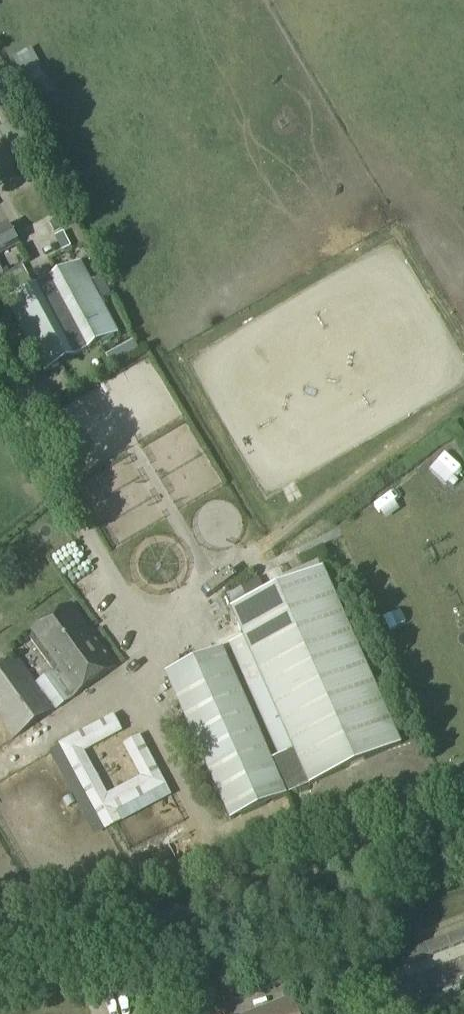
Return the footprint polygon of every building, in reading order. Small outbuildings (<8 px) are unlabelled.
[(1,127),(0,128),(0,134),(9,150),(29,139),(27,134),(7,96),(8,95),(0,81),(0,124),(1,127)] [(1,251),(7,261),(19,255),(13,245),(17,243),(0,210),(0,252),(1,251)] [(64,233),(55,238),(62,252),(71,247),(64,233)] [(79,263),(6,301),(43,372),(116,334),(79,263)] [(8,280),(14,292),(24,287),(17,275),(8,280)] [(431,443),(424,464),(445,470),(452,450),(431,443)] [(457,509),(463,506),(463,481),(448,488),(457,509)] [(121,503),(110,508),(116,523),(127,519),(121,503)] [(221,651),(166,676),(231,819),(286,794),(309,784),(400,743),(321,569),(233,609),(230,611),(243,640),(229,646),(279,757),(270,760),(221,651)] [(0,670),(0,734),(4,732),(10,741),(116,666),(73,606),(28,637),(52,670),(35,682),(17,658),(0,670)] [(116,714),(63,744),(110,828),(121,822),(115,811),(168,782),(141,735),(131,740),(151,777),(109,801),(80,748),(122,725),(116,714)] [(398,956),(402,967),(463,943),(463,931),(398,956)] [(137,1001),(154,993),(145,974),(128,982),(137,1001)] [(354,997),(344,1003),(350,1013),(358,1013),(362,1012),(354,997)] [(261,1013),(297,1013),(292,1002),(261,1013)]
